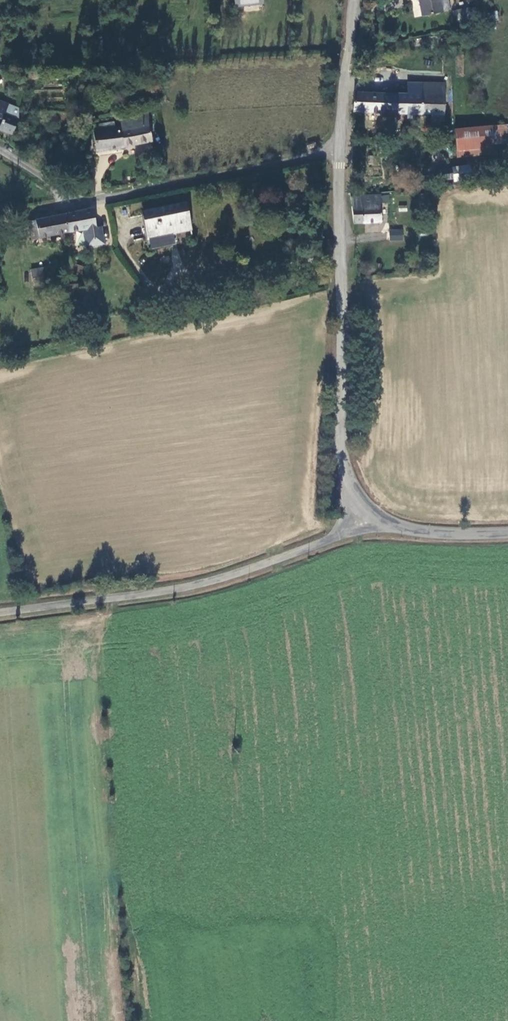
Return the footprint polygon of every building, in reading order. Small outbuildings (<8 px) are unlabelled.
[(441,0),(419,0),(422,20),(443,16),(441,0)] [(468,28),(466,14),(454,16),(457,30),(468,28)] [(432,116),(445,117),(445,113),(445,97),(446,87),(407,86),(407,96),(354,94),(353,115),(432,116)] [(445,97),(445,113),(454,114),(455,97),(445,97)] [(2,101),(0,107),(0,108),(7,111),(10,105),(2,101)] [(3,120),(0,128),(0,131),(11,136),(18,120),(18,108),(10,105),(7,111),(0,108),(0,119),(3,120)] [(97,151),(152,141),(148,115),(121,120),(122,126),(94,131),(97,151)] [(507,128),(492,130),(493,146),(507,145),(507,128)] [(492,130),(457,132),(459,159),(494,156),(493,146),(492,130)] [(136,152),(153,151),(152,144),(136,145),(136,152)] [(382,221),(380,196),(349,199),(352,225),(382,221)] [(150,236),(188,228),(190,227),(186,204),(144,212),(150,236)] [(83,229),(87,246),(104,243),(101,226),(96,227),(92,209),(65,214),(68,232),(83,229)] [(39,238),(68,232),(65,214),(34,221),(27,222),(29,232),(37,230),(39,238)] [(389,241),(403,240),(403,228),(389,229),(389,241)] [(30,240),(39,238),(37,230),(29,232),(30,240)] [(54,267),(33,270),(35,284),(56,281),(54,267)]
